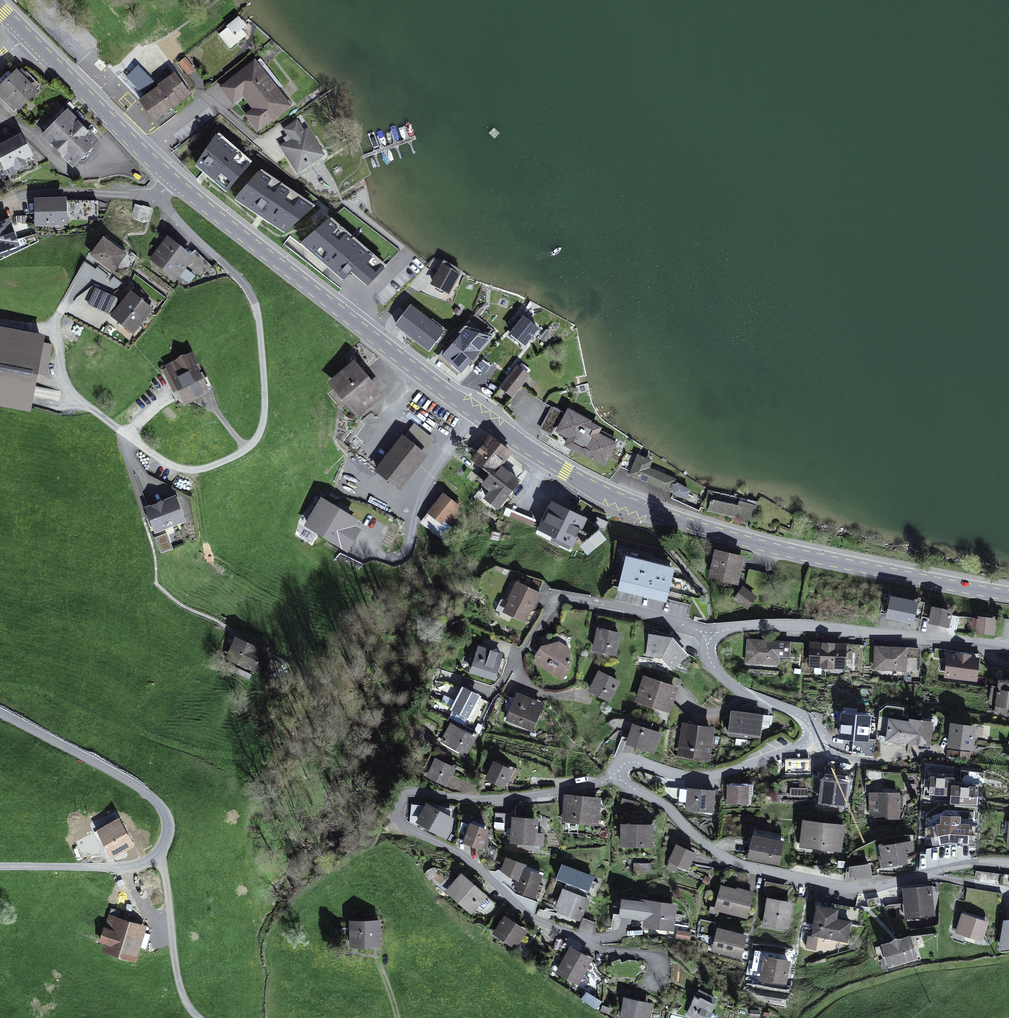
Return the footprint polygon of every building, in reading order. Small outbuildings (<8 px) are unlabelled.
[(227,27),(218,34),(230,48),(247,34),(242,28),(246,25),(239,15),(226,25),(227,27)] [(170,40),(159,49),(168,59),(178,51),(170,40)] [(186,56),(178,62),(188,75),(195,69),(186,56)] [(292,104),(255,58),(220,86),(234,103),(243,96),(252,108),(244,114),(258,131),(292,104)] [(0,83),(0,90),(19,109),(39,89),(38,88),(40,85),(22,66),(19,69),(17,67),(0,83)] [(158,85),(138,99),(154,120),(155,119),(160,126),(177,113),(172,107),(191,93),(175,70),(157,83),(158,85)] [(68,107),(40,134),(73,166),(100,139),(68,107)] [(289,138),(279,145),(297,173),(326,155),(308,127),(304,129),(297,119),(283,128),(289,138)] [(0,142),(0,160),(5,169),(13,165),(15,169),(28,162),(26,158),(34,154),(22,131),(0,142)] [(216,132),(196,162),(227,190),(251,162),(216,132)] [(258,169),(234,197),(285,231),(313,205),(258,169)] [(67,195),(34,196),(35,225),(68,224),(67,195)] [(0,220),(0,252),(20,245),(10,216),(0,220)] [(385,266),(328,216),(300,241),(343,278),(351,269),(368,282),(385,266)] [(167,234),(149,258),(176,280),(195,256),(167,234)] [(104,235),(89,254),(113,272),(128,253),(104,235)] [(461,273),(441,262),(429,282),(449,293),(461,273)] [(122,299),(110,315),(133,334),(154,307),(144,299),(147,295),(136,286),(133,290),(131,289),(122,299)] [(96,287),(87,304),(110,315),(122,299),(96,287)] [(410,303),(395,324),(429,350),(445,330),(410,303)] [(539,327),(522,315),(509,333),(526,345),(539,327)] [(0,325),(0,405),(31,411),(46,333),(0,325)] [(493,336),(465,327),(441,355),(461,372),(493,336)] [(192,350),(164,364),(185,404),(211,391),(196,363),(198,362),(192,350)] [(384,393),(354,358),(328,381),(358,416),(384,393)] [(530,374),(517,364),(499,387),(513,397),(530,374)] [(591,419),(568,406),(555,430),(568,437),(564,445),(587,457),(587,456),(605,465),(618,441),(599,432),(602,426),(591,420),(591,419)] [(414,423),(404,435),(425,451),(435,439),(414,423)] [(403,433),(374,470),(399,490),(428,453),(425,451),(404,435),(403,433)] [(471,458),(489,472),(493,467),(496,469),(501,463),(503,464),(513,451),(490,433),(471,458)] [(653,460),(638,453),(628,474),(670,492),(672,488),(674,483),(676,478),(650,466),(653,460)] [(498,509),(521,479),(503,464),(501,463),(496,469),(493,467),(489,472),(481,483),(489,489),(483,497),(498,509)] [(675,484),(674,483),(672,488),(673,489),(672,492),(686,499),(691,489),(677,481),(675,484)] [(711,498),(708,511),(753,521),(757,501),(714,491),(714,490),(708,489),(706,497),(711,498)] [(454,500),(443,491),(420,522),(440,538),(461,512),(458,510),(462,504),(455,499),(454,500)] [(176,494),(145,506),(155,532),(187,520),(176,494)] [(359,518),(321,496),(304,524),(348,551),(362,528),(356,524),(359,518)] [(588,517),(552,499),(537,529),(552,536),(550,540),(569,549),(571,545),(573,547),(578,537),(576,536),(580,527),(582,528),(588,517)] [(588,556),(608,541),(600,531),(581,547),(588,556)] [(745,555),(715,548),(708,577),(738,584),(745,555)] [(674,566),(626,554),(617,590),(666,601),(674,566)] [(541,592),(516,580),(507,598),(509,599),(503,611),(525,622),(531,610),(532,611),(541,592)] [(757,596),(742,585),(733,599),(748,609),(757,596)] [(919,600),(891,595),(886,617),(914,623),(919,600)] [(953,610),(932,605),(928,623),(949,627),(950,624),(953,610)] [(995,617),(977,615),(975,633),(995,635),(996,624),(994,624),(995,617)] [(621,632),(597,627),(592,650),(616,655),(621,632)] [(658,634),(648,633),(645,656),(661,658),(672,670),(689,655),(673,636),(658,634)] [(235,636),(225,658),(264,674),(273,652),(235,636)] [(791,641),(747,638),(745,663),(779,665),(780,657),(790,658),(791,641)] [(567,667),(572,660),(569,647),(559,641),(541,645),(534,656),(536,664),(562,680),(569,669),(567,667)] [(847,643),(810,641),(809,667),(846,669),(847,643)] [(481,645),(478,644),(469,672),(495,680),(502,658),(504,652),(481,645)] [(907,646),(874,645),(873,670),(906,671),(907,646)] [(977,681),(981,657),(971,656),(972,653),(956,651),(956,654),(947,652),(944,677),(977,681)] [(621,680),(599,669),(588,691),(610,702),(621,680)] [(679,686),(643,675),(634,701),(670,713),(679,686)] [(998,678),(994,711),(1008,713),(1008,679),(998,678)] [(462,685),(450,710),(469,719),(482,695),(462,685)] [(545,703),(517,692),(505,720),(533,731),(545,703)] [(764,714),(731,709),(727,735),(760,740),(764,714)] [(871,716),(841,713),(838,738),(869,741),(871,716)] [(906,743),(909,720),(889,717),(886,741),(906,743)] [(909,720),(906,743),(930,747),(934,721),(909,718),(909,720)] [(715,727),(682,721),(677,755),(710,760),(715,727)] [(463,729),(450,722),(440,741),(466,756),(478,736),(463,728),(463,729)] [(661,731),(633,722),(625,744),(654,753),(661,731)] [(976,725),(951,722),(947,747),(973,750),(976,725)] [(457,766),(436,755),(425,777),(447,787),(457,766)] [(514,770),(493,760),(484,778),(505,788),(514,770)] [(929,794),(951,795),(951,784),(954,784),(955,776),(945,776),(945,777),(937,776),(937,775),(930,775),(929,794)] [(749,785),(727,784),(726,803),(748,804),(749,785)] [(954,784),(951,784),(951,795),(950,803),(977,805),(978,794),(975,794),(975,785),(969,785),(969,786),(962,786),(962,785),(954,784)] [(716,789),(687,787),(685,811),(714,813),(716,789)] [(808,787),(790,787),(790,797),(808,797),(808,787)] [(900,792),(869,792),(869,815),(875,815),(875,819),(890,819),(890,821),(896,821),(896,819),(901,819),(900,792)] [(601,797),(564,793),(562,822),(599,825),(601,797)] [(623,799),(621,808),(631,811),(633,801),(623,799)] [(454,817),(427,802),(415,822),(447,840),(452,830),(454,817)] [(940,845),(950,843),(969,844),(970,823),(961,823),(961,815),(941,814),(940,823),(936,823),(940,845)] [(539,818),(512,815),(510,843),(544,846),(545,832),(538,832),(539,818)] [(103,830),(98,833),(110,856),(133,845),(120,819),(102,828),(103,830)] [(820,849),(824,821),(803,819),(799,847),(820,849)] [(841,852),(845,824),(824,821),(820,849),(841,852)] [(490,828),(470,822),(462,843),(482,850),(490,828)] [(654,824),(621,823),(620,846),(653,847),(654,824)] [(785,840),(753,833),(748,858),(780,865),(785,840)] [(904,840),(879,844),(882,868),(908,864),(906,852),(914,851),(912,840),(905,841),(904,840)] [(696,852),(676,843),(668,861),(669,862),(666,868),(675,872),(678,865),(688,870),(696,852)] [(504,875),(516,879),(518,880),(523,866),(525,867),(527,864),(506,856),(500,871),(504,875)] [(586,896),(588,891),(589,891),(595,875),(562,863),(556,879),(566,883),(564,888),(563,888),(555,907),(559,908),(557,912),(580,921),(582,917),(583,917),(590,898),(586,896)] [(635,871),(648,872),(649,864),(635,863),(635,871)] [(849,866),(849,877),(873,878),(870,863),(849,866)] [(543,874),(525,867),(523,866),(518,880),(516,879),(514,885),(522,894),(534,898),(543,874)] [(488,895),(462,872),(445,891),(471,914),(488,895)] [(736,888),(721,884),(715,907),(710,906),(708,912),(719,915),(719,912),(747,919),(754,891),(737,886),(736,888)] [(932,884),(902,887),(905,919),(935,916),(932,884)] [(967,887),(965,904),(1000,910),(1002,893),(967,887)] [(794,901),(767,897),(762,925),(789,930),(794,901)] [(640,898),(639,900),(622,898),(619,917),(644,921),(643,927),(674,931),(678,903),(640,898)] [(839,909),(817,905),(812,936),(848,942),(852,920),(837,918),(839,909)] [(989,921),(962,912),(955,932),(982,942),(989,921)] [(147,925),(109,913),(105,927),(104,927),(99,942),(105,944),(102,952),(119,957),(118,960),(128,963),(129,960),(136,962),(147,925)] [(528,930),(505,914),(492,933),(515,949),(528,930)] [(937,916),(908,920),(909,931),(938,926),(937,916)] [(1003,919),(999,950),(1008,948),(1008,918),(1003,919)] [(381,919),(350,920),(350,947),(381,947),(381,919)] [(747,934),(717,927),(711,951),(741,959),(747,934)] [(691,932),(677,929),(675,938),(690,940),(691,932)] [(890,941),(881,943),(888,967),(918,958),(911,934),(902,937),(895,937),(890,941)] [(593,958),(570,945),(555,972),(578,985),(593,958)] [(791,960),(764,955),(759,979),(787,984),(791,960)] [(686,1014),(695,1017),(707,1017),(717,998),(699,989),(686,1014)] [(624,997),(619,1017),(649,1017),(652,1002),(624,997)]
